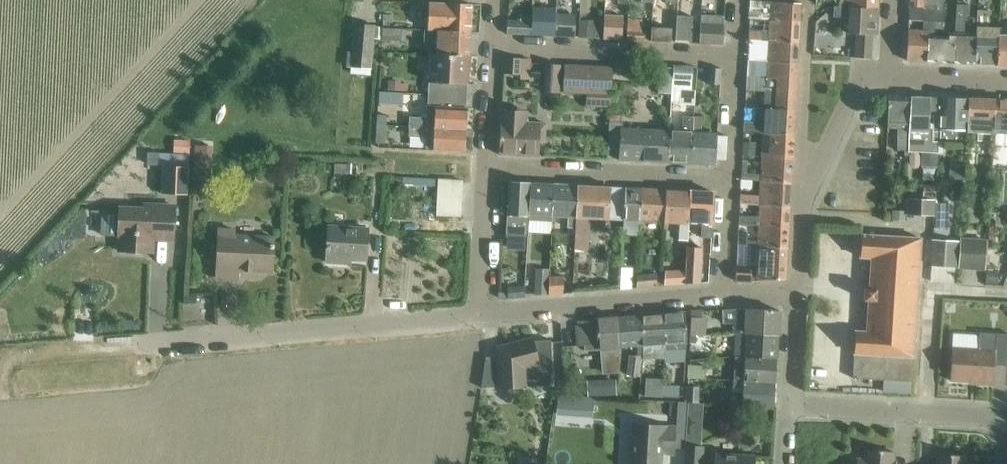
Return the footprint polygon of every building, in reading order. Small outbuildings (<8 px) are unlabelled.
[(877,9),(877,0),(848,0),(847,7),(877,9)] [(909,6),(909,7),(923,7),(944,9),(945,0),(909,0),(909,6)] [(800,22),(801,4),(750,1),(750,8),(762,9),(762,14),(769,14),(768,20),(800,22)] [(429,2),(428,30),(470,32),(472,4),(429,2)] [(957,5),(956,14),(955,35),(954,62),(975,63),(977,36),(968,35),(970,5),(957,5)] [(877,9),(847,7),(839,7),(834,6),(834,19),(847,19),(846,36),(855,36),(854,57),(870,58),(871,37),(875,37),(877,9)] [(532,13),(530,35),(555,37),(556,14),(556,8),(532,7),(532,13)] [(908,32),(907,60),(928,61),(929,32),(934,33),(943,33),(944,9),(923,7),(909,7),(908,20),(924,21),(923,32),(908,32)] [(975,63),(997,64),(999,30),(987,29),(988,12),(978,12),(977,36),(975,63)] [(507,33),(507,34),(515,35),(530,36),(530,35),(532,13),(520,13),(520,22),(508,21),(507,21),(507,33)] [(555,37),(571,37),(575,38),(575,37),(575,30),(576,16),(565,15),(556,14),(555,37)] [(579,37),(597,38),(597,25),(592,25),(593,17),(580,16),(579,37)] [(603,39),(621,40),(623,17),(604,16),(603,39)] [(674,42),(689,42),(691,17),(676,16),(674,42)] [(798,42),(800,22),(768,20),(768,30),(763,30),(763,31),(749,31),(748,40),(750,40),(767,41),(798,42)] [(627,39),(645,41),(645,32),(639,32),(640,25),(628,24),(627,39)] [(723,45),(724,25),(700,24),(699,43),(723,45)] [(382,40),(383,28),(355,25),(351,66),(371,67),(373,39),(382,40)] [(403,29),(383,28),(382,40),(402,42),(403,29)] [(650,41),(669,42),(669,30),(651,29),(650,41)] [(437,43),(437,55),(469,56),(470,32),(428,30),(424,30),(424,42),(437,43)] [(1006,65),(1006,30),(999,30),(997,64),(1006,65)] [(928,61),(954,62),(955,35),(949,35),(949,38),(934,37),(934,33),(929,32),(928,61)] [(767,41),(750,40),(749,60),(748,60),(747,77),(776,78),(776,75),(797,76),(798,42),(767,41)] [(429,83),(428,94),(466,96),(467,85),(469,56),(437,55),(431,54),(429,83)] [(505,58),(504,74),(521,74),(521,59),(505,58)] [(545,64),(543,92),(559,93),(561,65),(545,64)] [(565,65),(563,93),(611,95),(612,71),(612,68),(607,67),(582,66),(576,66),(565,65)] [(673,79),(672,93),(671,102),(680,103),(680,105),(695,105),(696,90),(692,90),(693,68),(673,67),(673,69),(673,79)] [(673,79),(673,69),(660,68),(659,93),(672,93),(673,79)] [(709,73),(708,84),(720,85),(721,75),(721,69),(718,69),(712,68),(709,68),(709,69),(709,73)] [(747,77),(746,90),(764,92),(764,109),(795,110),(797,76),(776,75),(776,78),(747,77)] [(386,85),(384,108),(406,109),(407,95),(427,96),(427,88),(386,85)] [(409,117),(409,127),(465,130),(466,108),(466,96),(428,94),(428,106),(435,106),(435,118),(409,117)] [(908,156),(909,132),(911,97),(888,96),(887,128),(902,129),(902,133),(897,132),(896,150),(905,150),(904,156),(908,156)] [(928,119),(929,98),(911,97),(909,132),(922,133),(921,152),(938,153),(938,141),(932,141),(933,120),(928,119)] [(932,141),(938,141),(965,142),(965,134),(965,131),(967,100),(929,98),(928,119),(933,120),(932,141)] [(993,134),(994,130),(994,101),(967,100),(965,131),(965,134),(977,134),(977,142),(990,142),(990,134),(993,134)] [(994,101),(994,130),(1006,131),(1006,102),(994,101)] [(872,107),(867,126),(868,127),(866,136),(877,139),(886,110),(872,107)] [(794,135),(795,110),(764,109),(763,123),(744,122),(743,131),(763,133),(794,135)] [(526,123),(526,111),(502,110),(501,121),(499,155),(524,156),(524,155),(538,156),(538,143),(544,143),(545,131),(539,130),(539,124),(526,124),(526,123)] [(378,115),(377,126),(386,126),(387,116),(378,115)] [(620,160),(644,162),(646,130),(626,129),(626,123),(621,123),(622,115),(612,115),(610,150),(621,151),(620,160)] [(683,116),(682,132),(670,132),(668,163),(692,164),(694,133),(695,117),(683,116)] [(377,126),(376,142),(384,143),(386,126),(377,126)] [(465,130),(409,127),(408,137),(434,138),(433,151),(464,152),(465,130)] [(644,162),(668,163),(670,132),(646,130),(644,162)] [(694,133),(692,164),(716,165),(717,134),(694,133)] [(792,159),(794,135),(763,133),(761,157),(792,159)] [(175,140),(174,153),(190,154),(190,141),(175,140)] [(744,142),(743,153),(754,154),(755,143),(744,142)] [(159,155),(148,155),(148,166),(159,167),(159,155)] [(791,183),(792,159),(761,157),(760,175),(741,173),(741,180),(760,181),(791,183)] [(189,167),(164,165),(162,194),(188,195),(189,167)] [(436,216),(459,217),(461,182),(437,181),(436,216)] [(790,207),(791,188),(791,183),(760,181),(759,196),(740,194),(740,204),(759,205),(790,207)] [(528,236),(529,219),(531,184),(509,182),(505,235),(528,236)] [(529,219),(551,220),(554,185),(531,184),(529,219)] [(568,227),(575,228),(578,186),(554,185),(551,220),(551,222),(557,222),(557,217),(568,217),(568,227)] [(590,219),(600,219),(602,187),(578,186),(575,228),(575,232),(574,249),(588,250),(590,219)] [(626,188),(602,187),(600,219),(624,221),(626,188)] [(624,221),(624,227),(639,228),(639,223),(642,189),(626,188),(624,221)] [(642,189),(639,220),(644,220),(664,221),(666,190),(642,189)] [(690,191),(666,190),(664,221),(679,222),(678,240),(686,241),(688,223),(690,191)] [(690,191),(688,223),(701,224),(701,238),(712,238),(714,193),(690,191)] [(922,215),(934,216),(935,192),(923,192),(922,215)] [(906,215),(918,215),(919,199),(907,199),(906,215)] [(102,214),(101,236),(118,236),(118,237),(120,237),(119,251),(152,253),(153,239),(174,239),(175,206),(153,205),(153,212),(120,211),(119,214),(102,214)] [(789,228),(790,207),(759,205),(758,217),(739,216),(738,225),(758,226),(789,228)] [(367,259),(368,228),(328,225),(326,261),(344,262),(344,258),(367,259)] [(788,248),(789,228),(758,226),(757,240),(747,239),(747,233),(738,233),(737,245),(757,246),(788,248)] [(273,272),(274,237),(235,235),(235,230),(219,229),(216,278),(239,279),(239,270),(273,272)] [(853,378),(912,382),(921,239),(861,235),(860,257),(867,258),(863,332),(856,332),(853,378)] [(960,267),(984,269),(986,241),(961,239),(960,267)] [(956,242),(931,240),(929,265),(954,267),(956,242)] [(786,279),(788,248),(757,246),(755,281),(786,279)] [(686,248),(685,271),(685,283),(699,282),(701,249),(686,248)] [(736,281),(747,282),(753,281),(753,265),(736,266),(736,281)] [(632,270),(624,270),(621,269),(621,289),(631,288),(632,270)] [(548,295),(549,278),(550,270),(537,270),(535,296),(541,295),(548,295)] [(685,283),(685,271),(666,273),(665,285),(685,283)] [(655,286),(656,276),(638,277),(637,288),(655,286)] [(564,278),(549,278),(548,295),(562,294),(564,278)] [(525,286),(508,288),(508,299),(525,297),(525,286)] [(747,321),(746,333),(778,335),(779,311),(746,310),(724,311),(725,323),(747,321)] [(683,312),(662,314),(664,351),(665,351),(686,349),(683,312)] [(662,314),(641,316),(643,355),(643,359),(654,359),(664,359),(665,351),(664,351),(662,314)] [(641,316),(618,318),(620,348),(637,347),(639,355),(643,355),(641,316)] [(620,348),(618,318),(596,319),(596,324),(576,326),(578,346),(584,345),(585,350),(601,349),(602,362),(605,362),(606,373),(619,372),(620,348)] [(734,356),(744,357),(776,359),(778,335),(746,333),(735,334),(734,356)] [(950,381),(978,382),(978,384),(993,385),(994,365),(1006,366),(1006,334),(980,333),(979,336),(953,334),(952,348),(950,381)] [(533,338),(497,348),(498,358),(489,359),(488,374),(498,373),(499,389),(526,388),(526,387),(550,385),(549,374),(552,373),(551,340),(534,341),(533,338)] [(733,381),(743,381),(775,383),(776,359),(744,357),(743,368),(734,367),(733,381)] [(645,396),(662,397),(662,385),(663,379),(646,378),(645,396)] [(775,383),(743,381),(742,394),(732,394),(731,405),(774,407),(775,383)] [(662,385),(662,397),(680,398),(680,385),(662,385)] [(663,448),(675,449),(676,426),(669,426),(669,425),(632,423),(630,463),(662,463),(663,448)] [(704,447),(686,446),(685,463),(703,463),(704,447)] [(857,459),(857,463),(893,463),(894,452),(866,450),(865,460),(857,459)] [(715,463),(754,463),(754,456),(715,453),(715,463)] [(965,456),(937,454),(936,463),(964,463),(965,456)]
